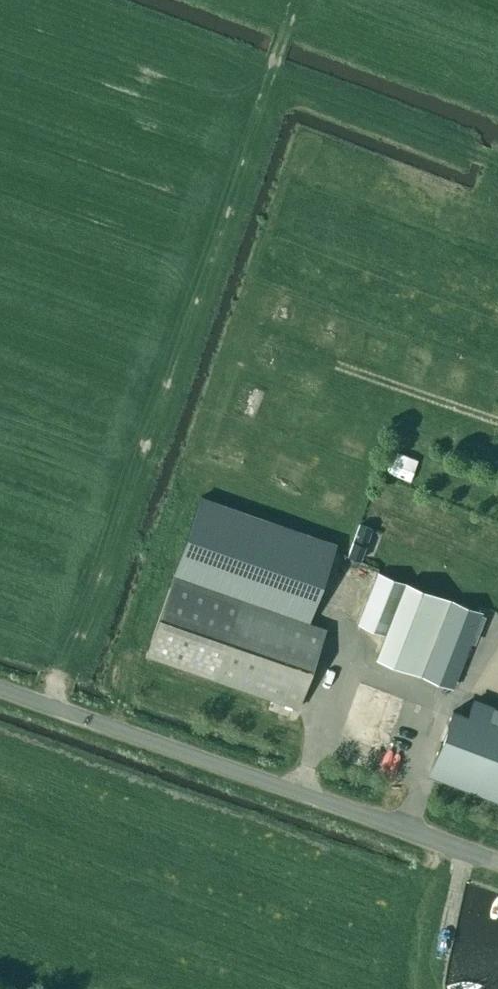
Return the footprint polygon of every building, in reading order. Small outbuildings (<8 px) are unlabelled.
[(334,543),(200,497),(145,655),(296,708),(324,628),(307,622),(334,543)] [(375,657),(452,687),(481,612),(404,582),(375,657)] [(473,700),(467,716),(452,710),(429,772),(497,798),(497,709),(473,700)]
